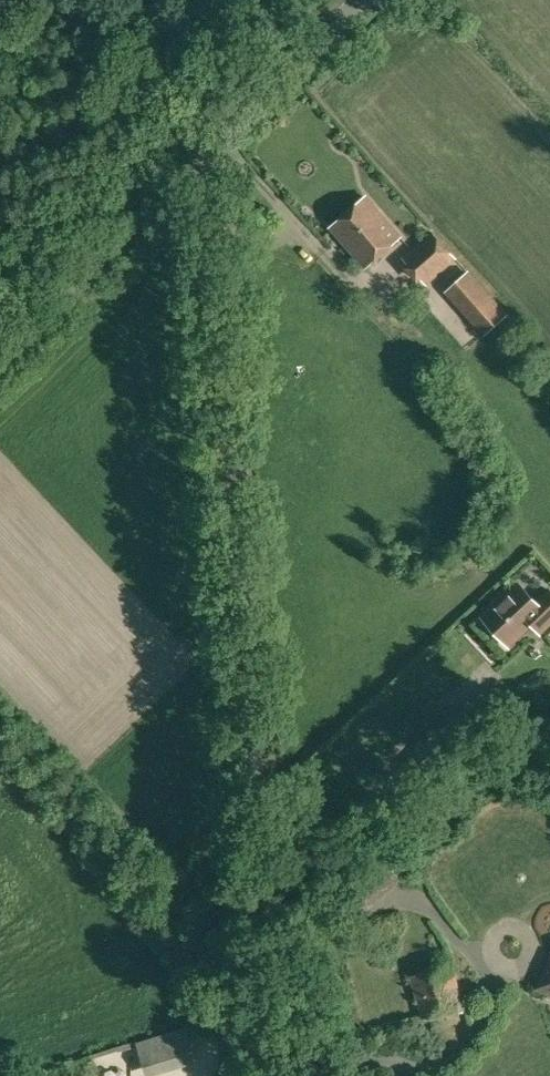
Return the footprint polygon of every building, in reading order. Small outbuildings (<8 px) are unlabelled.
[(364,266),(400,236),(366,197),(331,228),(364,266)] [(455,258),(432,232),(403,258),(426,284),(455,258)] [(483,617),(509,645),(523,632),(520,629),(529,621),(540,632),(549,623),(549,594),(538,605),(518,584),(483,617)] [(538,987),(549,993),(549,959),(538,987)] [(423,1018),(465,1006),(452,963),(410,975),(423,1018)] [(145,1046),(152,1070),(167,1066),(159,1041),(145,1046)]
